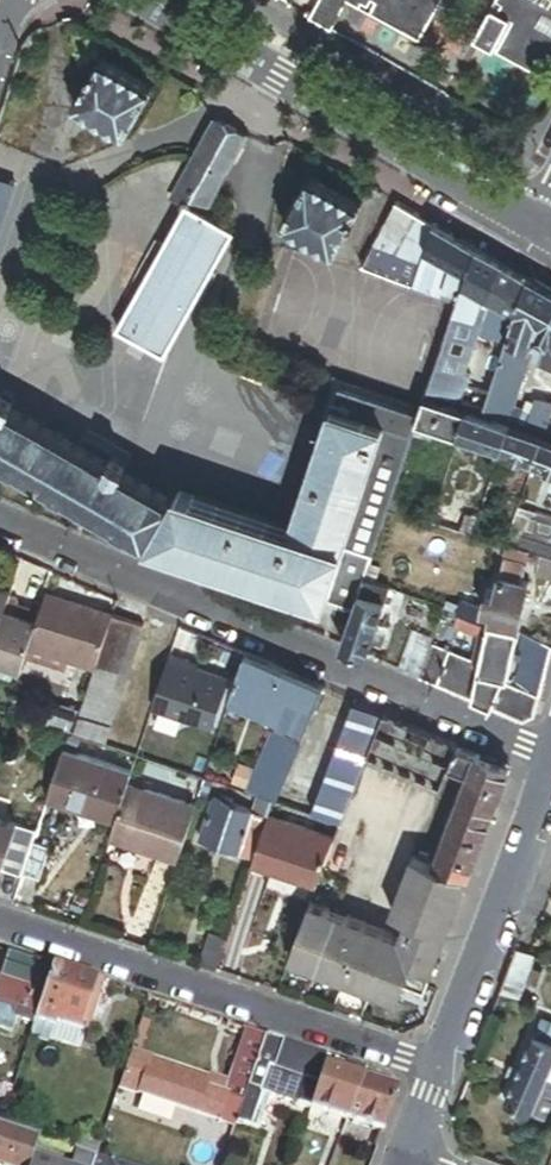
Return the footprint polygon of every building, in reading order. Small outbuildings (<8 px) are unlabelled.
[(308,17),(329,29),(346,0),(418,40),(440,0),(317,0),(308,17)] [(472,39),(540,75),(550,57),(547,56),(548,53),(550,55),(550,0),(494,0),(472,39)] [(36,47),(29,40),(21,45),(28,53),(36,47)] [(100,59),(73,108),(125,137),(152,89),(100,59)] [(213,121),(169,200),(186,209),(199,216),(243,137),(213,121)] [(308,177),(281,225),(331,253),(358,205),(308,177)] [(0,180),(0,224),(13,184),(0,180)] [(416,215),(394,203),(379,232),(401,244),(416,215)] [(199,216),(186,209),(117,332),(164,358),(233,235),(199,216)] [(401,244),(395,253),(415,261),(438,275),(474,248),(416,215),(401,244)] [(401,244),(379,232),(360,266),(383,275),(388,266),(395,253),(401,244)] [(413,276),(388,266),(383,275),(456,302),(474,248),(438,275),(433,286),(413,278),(413,276)] [(499,262),(474,248),(456,302),(445,333),(456,337),(463,318),(472,321),(483,298),(486,300),(486,299),(499,262)] [(529,280),(499,262),(486,299),(486,300),(495,305),(488,321),(509,332),(529,280)] [(529,280),(509,332),(486,395),(480,412),(542,433),(550,405),(550,404),(533,401),(528,417),(508,410),(533,343),(544,346),(538,370),(550,373),(550,292),(529,280)] [(486,300),(483,298),(472,321),(463,318),(456,337),(445,333),(431,376),(459,386),(482,328),(486,300)] [(431,376),(425,394),(452,403),(459,386),(431,376)] [(420,411),(422,404),(339,379),(337,385),(420,411)] [(147,543),(324,601),(342,547),(371,557),(386,512),(390,498),(411,438),(415,425),(420,411),(337,385),(294,528),(179,490),(171,503),(147,543)] [(457,404),(463,387),(459,386),(452,403),(457,404)] [(486,395),(463,387),(457,404),(480,412),(486,395)] [(9,413),(11,409),(11,405),(0,399),(0,460),(20,471),(12,485),(34,497),(42,483),(81,505),(78,510),(96,520),(99,515),(147,543),(171,503),(121,476),(124,469),(113,463),(112,463),(111,462),(110,463),(109,463),(108,464),(107,464),(107,465),(106,466),(106,467),(106,468),(9,413)] [(464,415),(422,404),(420,411),(415,425),(456,439),(464,415)] [(506,429),(464,415),(456,439),(498,454),(506,429)] [(415,425),(411,438),(452,452),(456,439),(415,425)] [(531,465),(540,439),(506,429),(498,454),(531,465)] [(540,439),(531,465),(550,472),(550,443),(540,439)] [(409,504),(390,498),(386,512),(404,517),(409,504)] [(476,520),(434,506),(427,524),(471,536),(476,520)] [(505,546),(527,553),(539,557),(550,560),(550,521),(536,516),(529,519),(515,514),(505,546)] [(527,553),(505,546),(496,590),(486,588),(484,596),(486,596),(484,609),(451,601),(446,611),(456,614),(489,626),(518,633),(527,584),(520,582),(527,553)] [(371,557),(342,547),(324,601),(352,611),(363,579),(371,557)] [(539,557),(534,577),(550,582),(550,560),(539,557)] [(352,611),(340,648),(365,658),(382,605),(380,604),(385,588),(363,579),(352,611)] [(0,592),(0,629),(5,615),(11,595),(0,592)] [(86,613),(45,599),(42,606),(37,622),(78,636),(86,613)] [(86,613),(78,636),(99,643),(106,620),(86,613)] [(550,649),(518,633),(489,626),(456,614),(453,624),(484,637),(478,669),(441,655),(431,686),(523,726),(534,721),(550,649)] [(5,615),(0,629),(0,670),(20,677),(24,662),(29,648),(37,622),(5,615)] [(90,668),(67,738),(98,748),(136,629),(106,620),(99,643),(90,668)] [(37,622),(29,648),(68,661),(90,668),(99,643),(78,636),(37,622)] [(427,649),(430,640),(409,634),(397,672),(417,680),(427,649)] [(29,648),(24,662),(64,675),(68,661),(29,648)] [(441,655),(427,649),(417,680),(431,686),(441,655)] [(244,658),(228,707),(241,712),(306,734),(323,692),(244,658)] [(212,734),(227,687),(184,673),(186,667),(168,661),(150,714),(212,734)] [(74,713),(55,707),(48,732),(66,737),(74,713)] [(241,712),(228,707),(224,718),(237,723),(241,712)] [(362,765),(379,719),(351,709),(313,806),(342,817),(362,765)] [(456,748),(380,716),(379,719),(362,765),(437,796),(446,774),(456,748)] [(300,749),(270,736),(251,784),(245,796),(256,800),(271,805),(276,807),(300,749)] [(475,756),(456,748),(446,774),(466,781),(475,756)] [(131,774),(63,752),(46,803),(74,812),(78,797),(119,811),(126,788),(131,774)] [(498,765),(475,756),(466,781),(434,864),(469,877),(506,778),(498,765)] [(207,770),(190,765),(185,777),(203,782),(207,770)] [(245,796),(251,784),(230,777),(226,790),(245,796)] [(214,786),(203,782),(197,800),(209,805),(214,786)] [(176,862),(193,810),(126,788),(119,811),(114,825),(109,840),(176,862)] [(78,797),(74,812),(114,825),(119,811),(78,797)] [(271,805),(256,800),(254,816),(251,823),(264,827),(268,814),(271,805)] [(197,844),(239,858),(251,823),(254,816),(211,801),(197,844)] [(340,825),(341,820),(285,801),(284,806),(340,825)] [(339,827),(340,825),(284,806),(283,808),(339,827)] [(336,835),(268,814),(264,827),(253,862),(251,865),(316,887),(336,835)] [(0,821),(0,872),(1,872),(16,826),(0,821)] [(253,862),(264,827),(251,823),(239,858),(253,862)] [(16,826),(1,872),(21,879),(31,849),(36,833),(16,826)] [(31,849),(21,879),(39,885),(49,855),(31,849)] [(417,850),(415,857),(426,861),(428,855),(417,850)] [(415,857),(410,855),(389,912),(403,917),(447,934),(469,877),(434,864),(426,861),(415,857)] [(427,989),(441,950),(398,933),(311,901),(289,958),(398,998),(404,981),(427,989)] [(447,934),(403,917),(398,933),(441,950),(447,934)] [(225,944),(208,938),(198,969),(215,974),(225,944)] [(537,957),(518,950),(501,993),(520,1000),(527,983),(532,969),(537,957)] [(35,966),(26,993),(0,984),(0,1009),(15,1014),(13,1022),(31,1028),(50,971),(35,966)] [(543,973),(532,969),(527,983),(537,987),(543,973)] [(50,971),(31,1028),(27,1039),(44,1045),(46,1041),(50,1027),(81,1037),(90,1010),(96,1012),(104,989),(50,971)] [(0,1009),(0,1033),(8,1036),(13,1022),(15,1014),(0,1009)] [(536,1038),(549,1043),(550,1038),(550,1026),(542,1023),(536,1038)] [(81,1037),(50,1027),(46,1041),(77,1052),(81,1037)] [(259,1040),(242,1034),(223,1090),(220,1099),(200,1092),(191,1118),(229,1131),(231,1125),(259,1040)] [(536,1038),(534,1037),(507,1103),(546,1119),(550,1107),(550,1079),(548,1077),(550,1069),(550,1044),(549,1043),(536,1038)] [(278,1046),(259,1040),(231,1125),(253,1133),(265,1097),(293,1107),(293,1110),(306,1114),(315,1089),(269,1074),(276,1051),(278,1046)] [(285,1054),(276,1051),(269,1074),(315,1089),(320,1073),(324,1062),(287,1049),(285,1054)] [(135,1099),(166,1110),(178,1075),(147,1064),(135,1099)] [(315,1089),(306,1114),(342,1126),(360,1073),(344,1067),(340,1080),(320,1073),(315,1089)] [(360,1073),(342,1126),(379,1139),(396,1094),(391,1084),(360,1073)] [(178,1075),(166,1110),(191,1118),(200,1092),(180,1086),(183,1077),(178,1075)] [(223,1090),(183,1077),(180,1086),(200,1092),(220,1099),(223,1090)] [(0,1131),(0,1164),(5,1164),(6,1163),(11,1164),(29,1164),(36,1143),(0,1131)] [(79,1157),(84,1142),(76,1139),(71,1154),(79,1157)] [(92,1161),(97,1146),(84,1142),(79,1157),(92,1161)]
